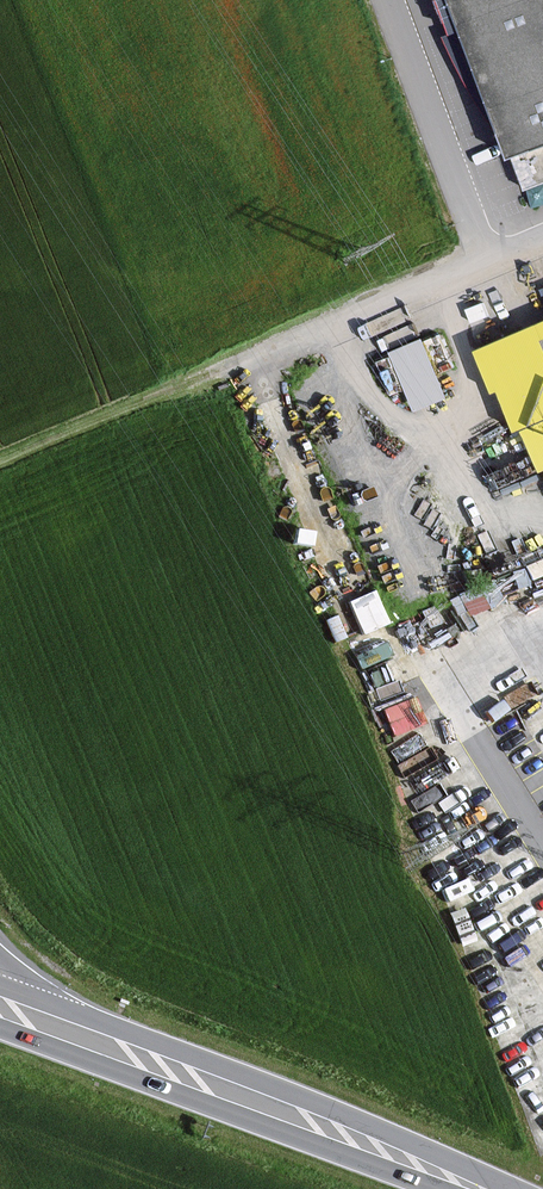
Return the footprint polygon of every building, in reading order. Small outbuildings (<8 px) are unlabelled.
[(503,148),(542,133),(542,0),(449,0),(503,148)] [(482,352),(499,391),(506,388),(523,428),(542,420),(542,325),(482,352)] [(424,332),(390,344),(410,404),(445,393),(424,332)] [(531,433),(542,459),(542,428),(531,433)] [(350,594),(360,627),(387,618),(376,586),(350,594)]
